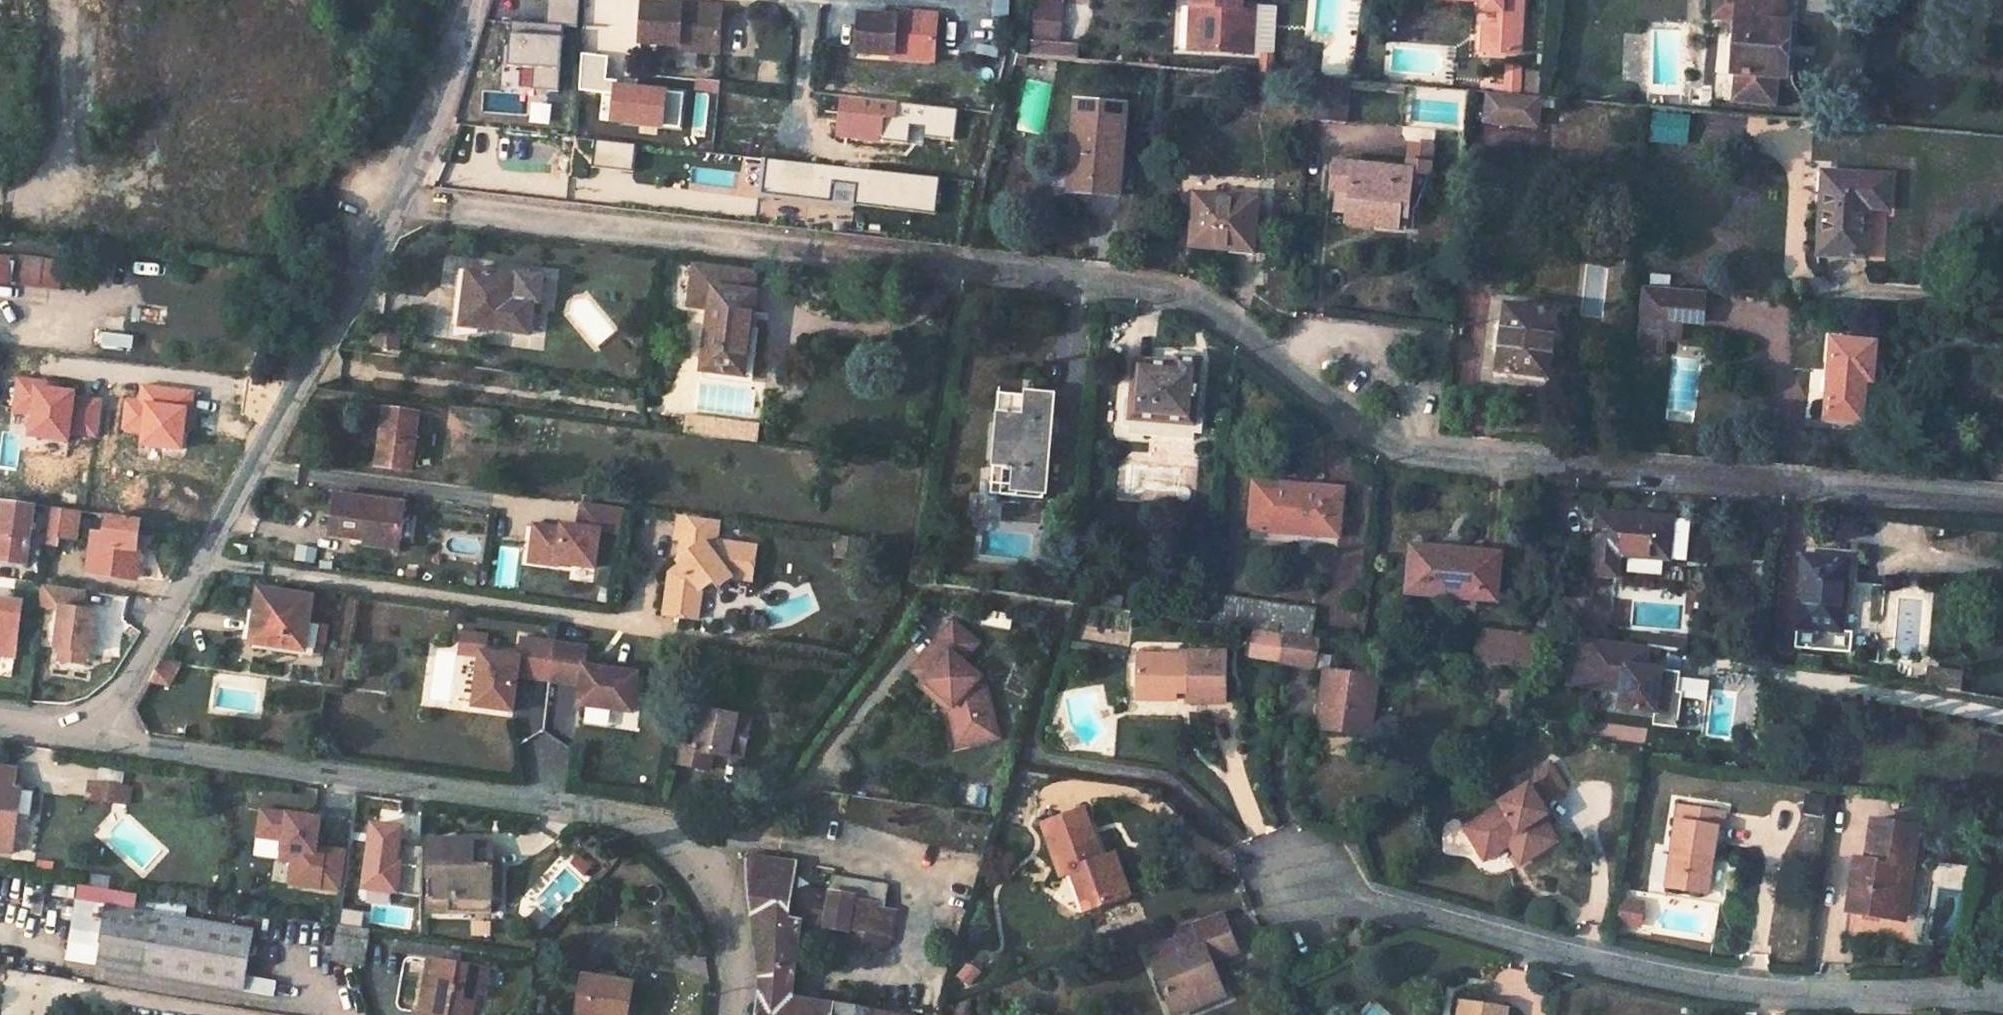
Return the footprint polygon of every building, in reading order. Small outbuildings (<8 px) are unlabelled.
[(1191,2),(1201,1),(1198,42),(1249,43),(1252,1),(1239,1),(1239,0),(1191,0),(1191,2)] [(1474,12),(1493,12),(1492,28),(1488,28),(1485,54),(1496,55),(1509,56),(1514,56),(1519,0),(1474,0),(1474,12)] [(1707,10),(1730,12),(1731,0),(1708,0),(1707,10)] [(1730,12),(1726,65),(1729,66),(1727,92),(1767,96),(1769,69),(1773,70),(1778,16),(1774,15),(1775,0),(1731,0),(1730,12)] [(1189,42),(1198,42),(1201,1),(1191,2),(1189,42)] [(675,6),(641,4),(639,40),(673,43),(673,41),(713,43),(716,5),(675,3),(675,6)] [(882,52),(925,56),(928,16),(885,13),(885,16),(851,12),(849,53),(882,55),(882,52)] [(1488,28),(1478,27),(1476,53),(1485,54),(1488,28)] [(1506,78),(1508,65),(1495,63),(1493,77),(1506,78)] [(1505,92),(1506,78),(1493,77),(1491,91),(1505,92)] [(1310,81),(1308,117),(1336,119),(1341,83),(1310,81)] [(1478,91),(1476,117),(1529,122),(1531,94),(1491,91),(1478,91)] [(1073,101),(1064,190),(1103,194),(1113,107),(1073,101)] [(1397,169),(1344,163),(1341,198),(1373,202),(1372,212),(1390,215),(1390,205),(1398,206),(1399,192),(1408,193),(1426,163),(1398,160),(1397,169)] [(1816,169),(1809,252),(1862,258),(1864,209),(1883,210),(1886,174),(1816,169)] [(1339,210),(1372,212),(1373,202),(1341,198),(1339,210)] [(1188,202),(1182,249),(1243,258),(1250,205),(1188,202)] [(707,308),(700,365),(741,371),(752,274),(691,266),(684,305),(707,308)] [(471,294),(466,327),(524,335),(529,303),(512,301),(516,280),(467,273),(464,293),(471,294)] [(7,297),(9,275),(0,274),(0,296),(7,297)] [(1693,326),(1695,295),(1638,291),(1635,321),(1693,326)] [(1500,306),(1492,374),(1543,379),(1550,310),(1500,306)] [(107,317),(103,346),(117,349),(121,318),(107,317)] [(130,350),(135,320),(121,318),(117,349),(130,350)] [(401,349),(401,333),(374,333),(374,349),(401,349)] [(1820,337),(1813,413),(1851,417),(1854,388),(1867,390),(1872,342),(1820,337)] [(1126,363),(1120,416),(1143,419),(1144,411),(1186,416),(1194,362),(1168,359),(1167,367),(1126,363)] [(1040,395),(994,390),(982,461),(995,462),(990,493),(1034,499),(1039,469),(1030,468),(1040,395)] [(476,408),(473,429),(498,433),(501,411),(476,408)] [(390,412),(382,468),(416,472),(421,433),(431,436),(434,418),(390,412)] [(684,429),(758,441),(760,423),(687,413),(684,429)] [(1252,482),(1248,526),(1333,537),(1338,491),(1252,482)] [(332,496),(326,537),(364,543),(363,551),(379,554),(381,541),(397,545),(403,506),(332,496)] [(27,564),(34,508),(7,504),(3,540),(0,540),(0,562),(27,564)] [(556,564),(593,570),(598,533),(620,536),(624,510),(580,504),(577,529),(560,526),(560,530),(540,527),(535,564),(556,566),(556,564)] [(45,546),(59,548),(60,538),(75,539),(80,514),(49,510),(45,546)] [(1588,510),(1580,570),(1605,575),(1608,556),(1660,561),(1665,519),(1588,510)] [(718,590),(730,577),(751,579),(757,547),(721,542),(722,523),(675,516),(671,542),(675,541),(680,549),(673,560),(677,564),(667,578),(663,616),(698,621),(703,598),(711,586),(718,590)] [(109,518),(104,556),(90,554),(87,572),(133,579),(141,522),(109,518)] [(528,563),(535,564),(540,527),(533,526),(528,563)] [(394,557),(397,545),(381,541),(379,554),(394,557)] [(1407,548),(1403,594),(1489,603),(1493,557),(1407,548)] [(1800,555),(1791,626),(1788,645),(1844,652),(1846,632),(1837,630),(1846,559),(1800,555)] [(85,608),(87,589),(40,585),(38,609),(58,611),(54,663),(91,666),(96,609),(85,608)] [(259,589),(251,640),(303,649),(311,597),(259,589)] [(1308,607),(1206,593),(1203,624),(1277,634),(1303,638),(1308,607)] [(0,604),(0,649),(22,653),(30,608),(0,604)] [(459,629),(460,616),(445,615),(444,627),(459,629)] [(1565,636),(1567,623),(1533,619),(1532,631),(1565,636)] [(912,683),(942,709),(938,714),(946,744),(970,737),(965,718),(981,714),(972,678),(969,679),(951,664),(967,645),(941,624),(900,673),(912,683)] [(1469,629),(1465,661),(1524,670),(1530,637),(1469,629)] [(1277,636),(1247,631),(1243,656),(1273,661),(1277,636)] [(1308,657),(1311,639),(1303,638),(1277,634),(1277,636),(1273,661),(1272,667),(1305,672),(1308,657)] [(1577,662),(1580,639),(1566,637),(1563,660),(1577,662)] [(1645,638),(1644,647),(1656,649),(1657,640),(1645,638)] [(480,658),(482,642),(457,639),(455,660),(475,662),(476,658),(480,658)] [(1639,668),(1642,647),(1580,639),(1577,662),(1563,660),(1559,685),(1614,692),(1612,708),(1648,713),(1649,699),(1651,690),(1670,692),(1672,672),(1639,668)] [(1675,642),(1657,640),(1656,649),(1674,651),(1675,642)] [(1228,656),(1128,641),(1122,680),(1141,684),(1141,691),(1160,694),(1161,685),(1163,676),(1179,677),(1177,687),(1176,696),(1221,703),(1228,656)] [(514,680),(514,672),(546,676),(549,647),(517,643),(515,662),(480,658),(476,658),(470,712),(510,716),(514,680)] [(580,668),(582,650),(549,647),(546,676),(579,679),(576,708),(630,714),(634,674),(580,668)] [(21,663),(22,653),(0,649),(0,659),(21,663)] [(1303,685),(1316,687),(1318,674),(1331,676),(1333,660),(1308,657),(1305,672),(1303,685)] [(1723,671),(1725,658),(1710,657),(1708,669),(1723,671)] [(179,690),(183,663),(161,660),(148,685),(179,690)] [(546,683),(546,676),(514,672),(514,680),(546,683)] [(1922,672),(1921,686),(1952,690),(1953,676),(1922,672)] [(1316,687),(1308,730),(1362,739),(1372,682),(1331,676),(1318,674),(1316,687)] [(578,686),(579,679),(546,676),(546,683),(578,686)] [(1161,685),(1177,687),(1179,677),(1163,676),(1161,685)] [(1121,689),(1141,691),(1141,684),(1122,680),(1121,689)] [(908,688),(938,714),(942,709),(912,683),(908,688)] [(1670,692),(1651,690),(1649,699),(1668,701),(1670,692)] [(701,709),(694,747),(682,744),(681,744),(681,746),(677,761),(707,768),(712,770),(716,754),(741,757),(748,715),(701,709)] [(947,749),(988,739),(981,714),(965,718),(970,737),(946,744),(947,749)] [(1495,851),(1505,870),(1542,849),(1528,826),(1533,823),(1527,812),(1552,797),(1536,773),(1499,795),(1503,801),(1483,814),(1486,818),(1450,839),(1462,859),(1490,842),(1495,851)] [(12,854),(20,799),(9,798),(12,778),(0,776),(0,852),(12,854)] [(126,809),(129,791),(88,785),(85,802),(126,809)] [(1698,856),(1703,825),(1708,825),(1708,824),(1710,809),(1666,803),(1654,883),(1686,888),(1691,855),(1698,856)] [(1070,809),(1029,825),(1048,873),(1057,869),(1066,864),(1081,903),(1118,889),(1102,848),(1088,855),(1070,809)] [(366,824),(364,896),(402,897),(404,825),(366,824)] [(1832,858),(1819,939),(1866,947),(1874,897),(1885,898),(1895,834),(1847,827),(1842,860),(1832,858)] [(450,842),(428,841),(425,896),(445,897),(444,913),(488,915),(490,901),(498,902),(501,872),(491,871),(491,852),(449,849),(450,842)] [(1468,867),(1495,851),(1490,842),(1462,859),(1468,867)] [(787,999),(800,922),(786,921),(795,866),(751,855),(746,859),(756,986),(753,1014),(831,1014),(832,1008),(787,999)] [(1071,907),(1081,903),(1066,864),(1057,869),(1071,907)] [(250,937),(137,917),(139,899),(79,890),(67,964),(270,1000),(273,984),(242,979),(250,937)] [(362,931),(364,914),(354,912),(355,893),(340,891),(336,928),(362,931)] [(423,912),(444,913),(445,897),(425,896),(423,912)] [(852,900),(828,896),(823,926),(837,929),(836,934),(846,936),(847,930),(852,904),(852,900)] [(1877,949),(1885,898),(1874,897),(1866,947),(1877,949)] [(847,930),(868,933),(871,908),(852,904),(847,930)] [(1146,959),(1168,1014),(1201,1001),(1194,986),(1213,978),(1202,950),(1209,948),(1212,953),(1228,947),(1215,911),(1189,922),(1192,930),(1159,943),(1163,953),(1146,959)] [(333,939),(330,963),(357,967),(361,944),(333,939)] [(1143,950),(1146,959),(1163,953),(1159,943),(1143,950)] [(472,974),(435,968),(428,1014),(482,1014),(483,1006),(488,976),(472,974)] [(498,978),(488,976),(483,1006),(494,1007),(498,978)] [(578,1014),(628,1014),(632,988),(584,978),(578,1014)] [(1219,993),(1213,978),(1194,986),(1201,1001),(1219,993)] [(1445,1003),(1443,1014),(1496,1014),(1445,1003)]
